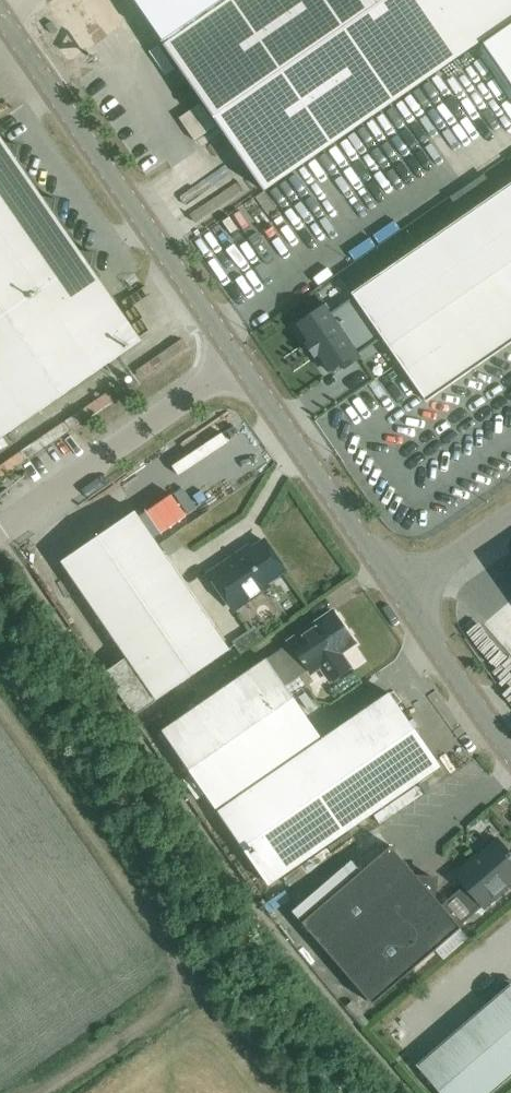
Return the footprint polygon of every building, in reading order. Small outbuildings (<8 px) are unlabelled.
[(264,191),(479,43),(510,89),(510,0),(134,0),(264,191)] [(144,345),(94,272),(96,257),(81,254),(56,218),(59,203),(44,200),(19,164),(21,149),(6,146),(0,137),(0,444),(144,345)] [(232,208),(248,197),(237,183),(222,194),(232,208)] [(510,343),(510,184),(352,293),(354,297),(375,327),(426,401),(510,343)] [(375,327),(354,297),(331,313),(326,306),(297,325),(308,341),(306,342),(316,357),(318,355),(329,371),(341,363),(344,368),(361,356),(352,343),(375,327)] [(135,511),(62,561),(76,582),(144,681),(156,699),(230,649),(135,511)] [(284,571),(264,541),(252,549),(246,548),(210,573),(235,609),(266,588),(267,582),(284,571)] [(472,588),(462,594),(476,617),(486,611),(472,588)] [(350,666),(341,652),(355,642),(333,611),(289,641),(290,642),(162,729),(268,884),(440,767),(389,693),(321,739),(285,685),(318,662),(331,680),(350,666)] [(227,639),(234,653),(257,641),(250,628),(227,639)] [(498,839),(473,861),(471,859),(454,873),(471,892),(464,899),(476,912),(483,906),(484,907),(503,891),(502,889),(510,881),(510,854),(498,839)] [(373,1004),(461,927),(434,896),(436,878),(418,877),(391,846),(302,922),(373,1004)] [(308,902),(287,918),(292,925),(313,909),(308,902)] [(504,981),(491,992),(491,1001),(416,1065),(440,1092),(492,1092),(510,1077),(510,981),(504,981)]
